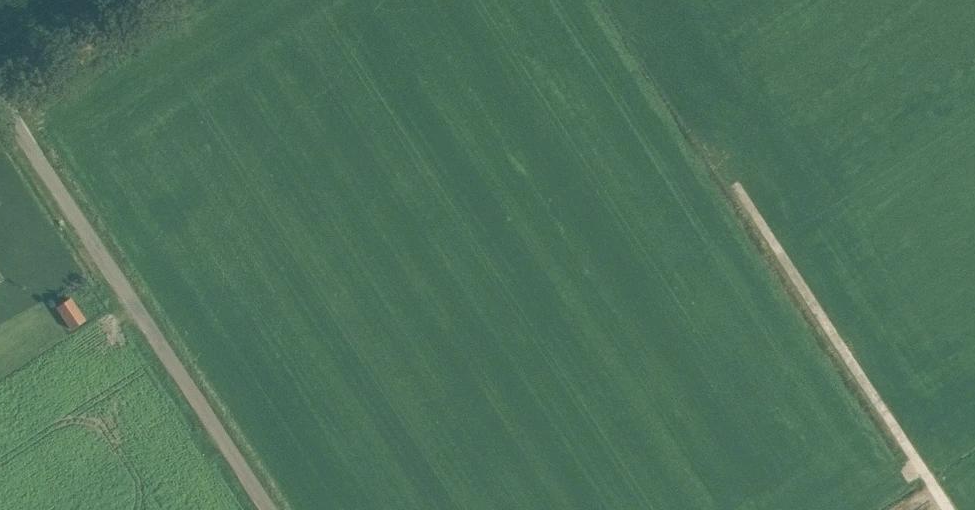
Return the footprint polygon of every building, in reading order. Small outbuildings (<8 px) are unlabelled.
[(56,307),(71,329),(84,320),(69,298),(56,307)]
